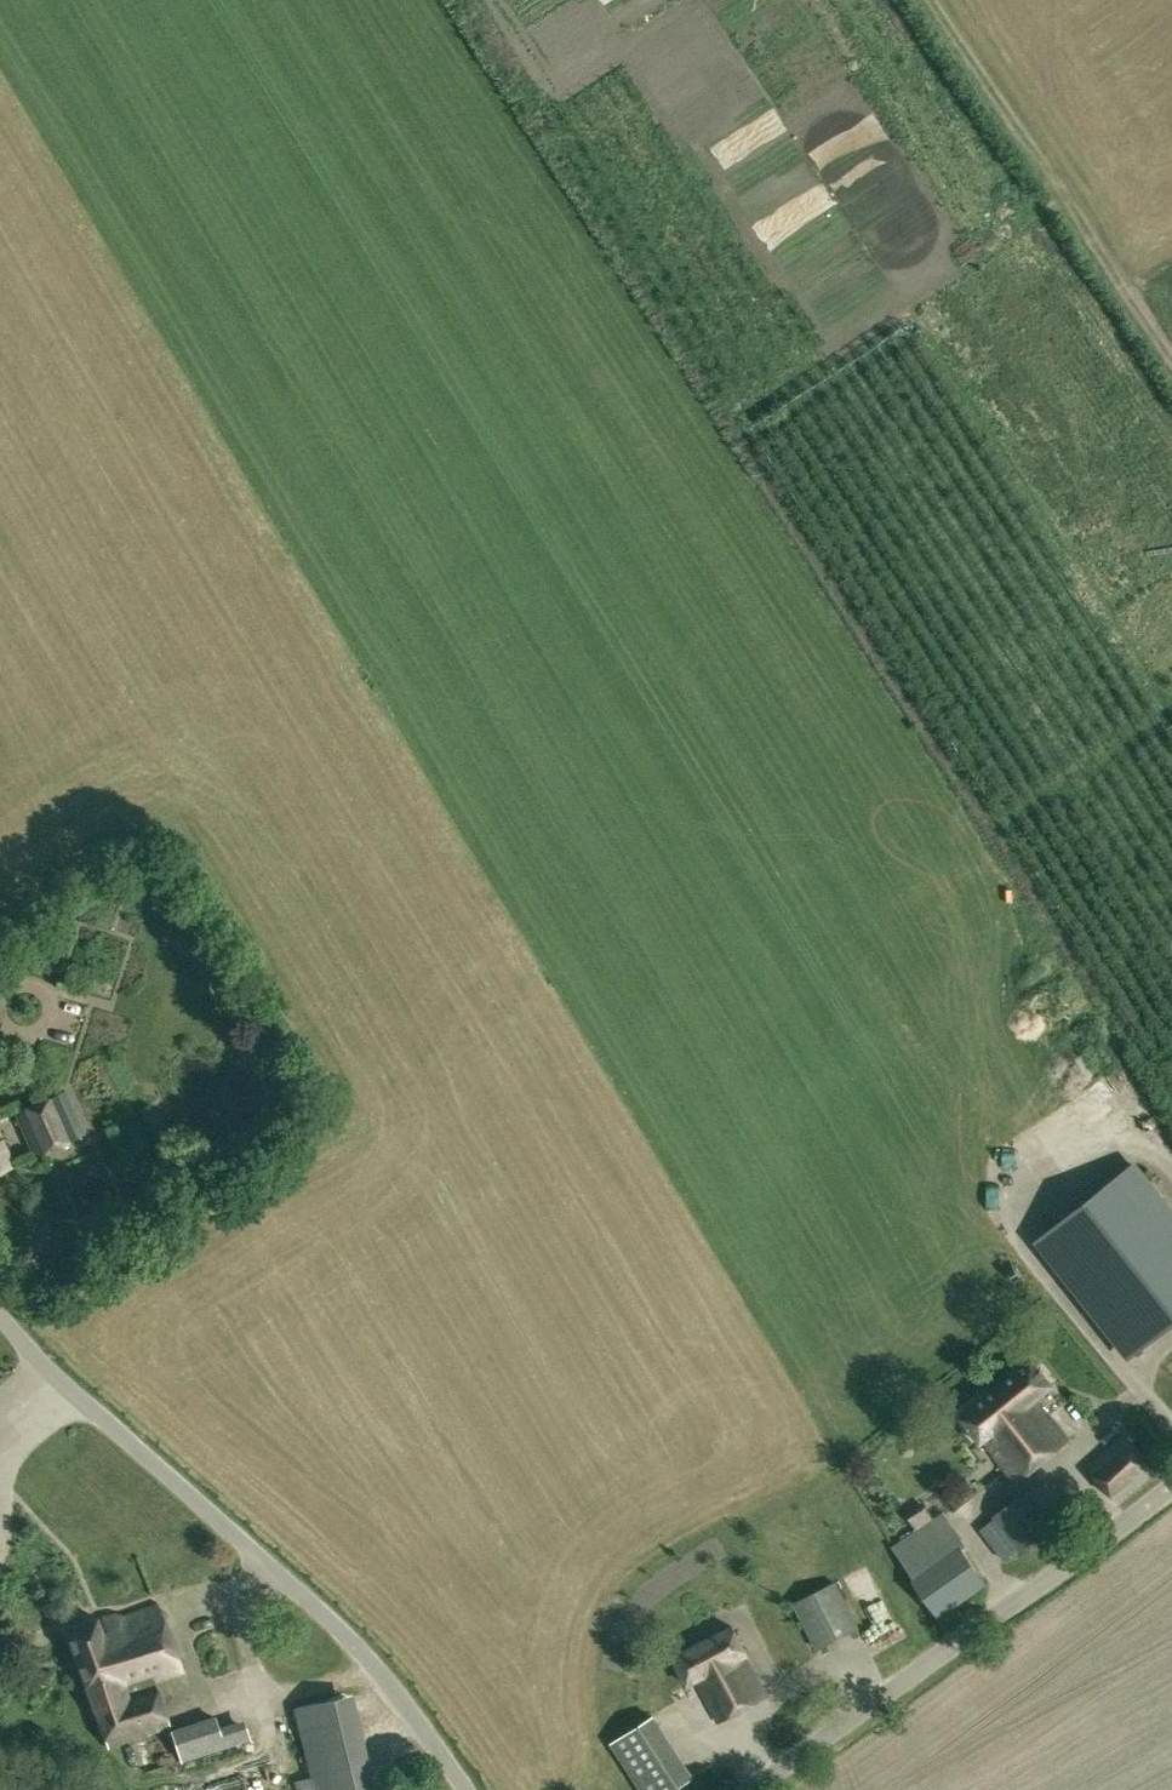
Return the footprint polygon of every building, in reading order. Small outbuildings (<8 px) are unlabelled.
[(14,1112),(34,1158),(85,1134),(65,1090),(14,1112)] [(13,1165),(5,1148),(4,1148),(1,1141),(2,1141),(0,1136),(0,1170),(13,1165)] [(1128,1354),(1171,1318),(1171,1210),(1135,1163),(1038,1240),(1128,1354)] [(983,1439),(1016,1480),(1067,1439),(1034,1399),(1053,1384),(1032,1358),(960,1416),(981,1441),(983,1439)] [(1086,1464),(1119,1504),(1156,1471),(1122,1432),(1086,1464)] [(1015,1497),(992,1515),(1019,1549),(1042,1531),(1015,1497)] [(967,1544),(943,1509),(891,1545),(913,1576),(911,1578),(937,1614),(987,1580),(963,1547),(967,1544)] [(836,1580),(793,1601),(817,1648),(859,1626),(836,1580)] [(66,1629),(104,1740),(169,1717),(155,1678),(182,1669),(159,1602),(127,1613),(117,1613),(98,1620),(97,1618),(66,1629)] [(696,1678),(718,1719),(765,1694),(743,1655),(746,1653),(731,1625),(673,1657),(687,1683),(696,1678)] [(375,1788),(376,1787),(353,1693),(295,1708),(312,1778),(294,1782),(296,1789),(375,1789),(375,1788)] [(643,1789),(668,1789),(691,1775),(652,1713),(611,1739),(643,1789)] [(244,1718),(219,1726),(215,1715),(172,1729),(180,1751),(183,1762),(251,1739),(244,1718)]
